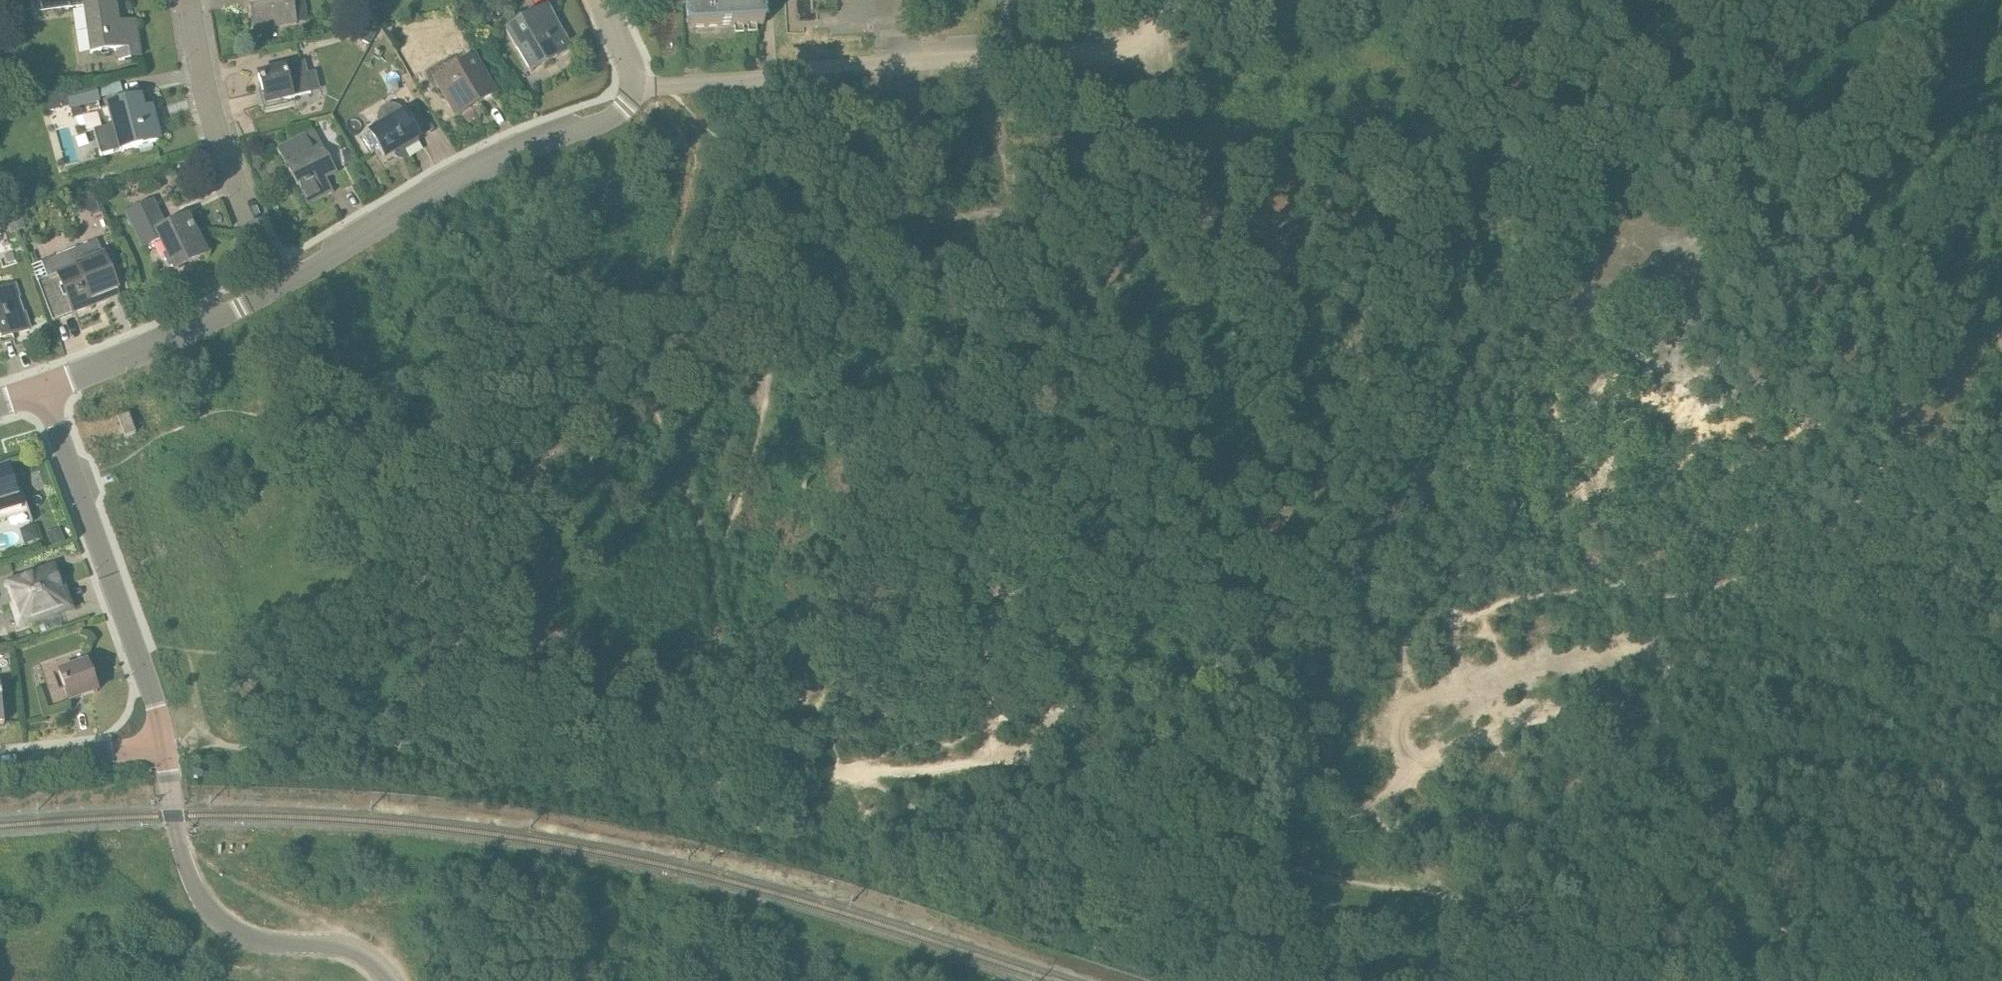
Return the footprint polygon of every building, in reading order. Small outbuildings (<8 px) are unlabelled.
[(38,13),(69,8),(82,6),(90,56),(115,52),(116,62),(142,58),(135,21),(118,23),(115,2),(93,5),(93,0),(36,0),(38,13)] [(245,7),(250,7),(254,30),(295,25),(308,23),(304,0),(244,0),(245,7)] [(768,0),(689,0),(692,51),(770,47),(768,0)] [(530,73),(571,49),(547,7),(505,31),(530,73)] [(493,20),(487,8),(476,15),(482,26),(493,20)] [(444,66),(459,57),(452,46),(437,55),(444,66)] [(456,118),(496,93),(474,55),(433,79),(456,118)] [(308,77),(305,65),(259,75),(266,105),(317,93),(313,76),(308,77)] [(100,102),(96,84),(66,91),(69,107),(70,110),(100,102)] [(146,122),(140,98),(105,107),(110,127),(93,131),(100,156),(116,151),(117,153),(158,142),(152,120),(146,122)] [(415,108),(405,114),(403,110),(402,109),(401,108),(400,107),(399,106),(397,105),(396,105),(394,104),(393,104),(391,104),(390,104),(388,105),(387,105),(386,106),(384,106),(383,107),(382,108),(381,109),(380,111),(379,112),(379,114),(378,115),(378,117),(378,119),(378,121),(379,122),(379,123),(379,124),(380,125),(359,137),(371,156),(380,151),(385,159),(420,138),(415,130),(424,124),(415,108)] [(307,203),(331,190),(325,180),(334,173),(320,148),(313,151),(305,137),(278,151),(307,203)] [(350,151),(341,152),(343,163),(352,161),(350,151)] [(363,181),(352,188),(356,195),(367,189),(363,181)] [(51,196),(50,190),(43,192),(44,198),(51,196)] [(169,227),(154,197),(125,212),(143,250),(160,241),(175,270),(206,255),(187,217),(169,227)] [(21,229),(17,213),(10,215),(14,231),(21,229)] [(117,288),(97,238),(81,245),(29,265),(52,322),(94,304),(92,298),(117,288)] [(16,283),(0,288),(0,340),(31,330),(16,283)] [(125,437),(135,433),(128,415),(118,419),(125,437)] [(8,466),(0,468),(0,516),(20,510),(8,466)] [(64,541),(60,528),(47,532),(52,545),(64,541)] [(59,589),(53,571),(4,588),(17,624),(66,607),(60,589),(59,589)] [(70,701),(97,691),(86,661),(59,671),(70,701)]
